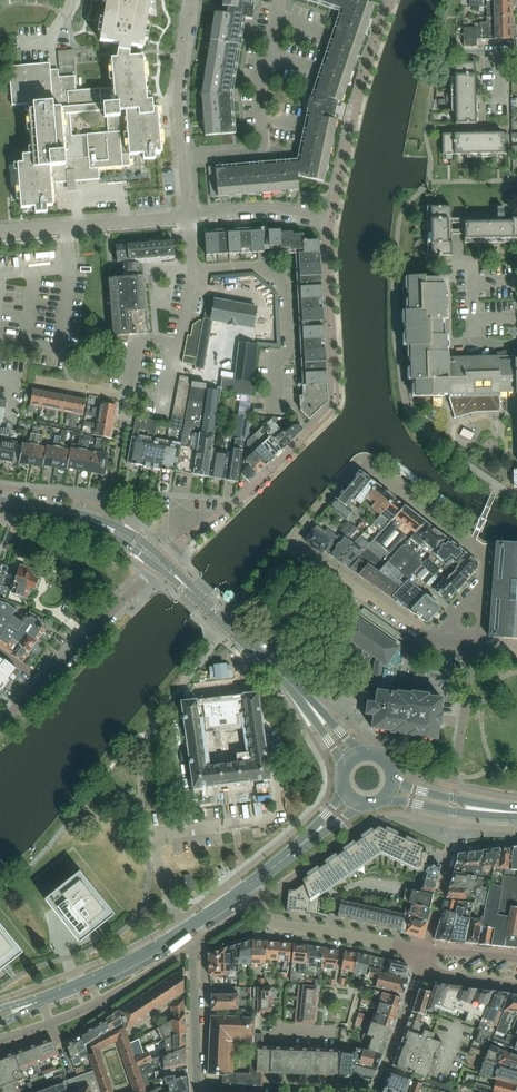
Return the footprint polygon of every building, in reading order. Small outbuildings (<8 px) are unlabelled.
[(99,41),(114,43),(119,44),(118,50),(117,54),(116,58),(129,57),(130,54),(130,52),(131,46),(142,48),(148,14),(150,0),(106,0),(99,41)] [(202,100),(203,117),(207,117),(207,126),(204,126),(205,136),(232,133),(236,133),(236,131),(236,130),(235,127),(235,126),(235,124),(234,115),(234,113),(233,95),(235,78),(236,75),(237,67),(238,65),(240,52),(240,50),(244,22),(245,19),(252,20),(254,11),(253,11),(253,6),(254,0),(223,0),(223,2),(221,14),(215,13),(213,22),(216,22),(215,32),(212,31),(210,41),(213,41),(213,45),(210,44),(207,62),(210,62),(208,71),(205,71),(202,88),(206,88),(205,100),(202,100)] [(208,166),(211,197),(227,196),(226,192),(236,192),(236,195),(253,194),(253,190),(262,190),(263,193),(280,191),(280,188),(289,187),(289,191),(298,190),(297,177),(297,174),(302,175),(301,177),(317,180),(323,182),(325,172),(322,172),(324,163),(327,163),(331,146),(327,146),(329,136),(333,137),(336,120),(333,120),(338,101),(341,102),(346,86),(343,85),(346,76),(349,77),(355,61),(352,60),(355,51),(358,52),(364,35),(360,34),(363,25),(367,27),(370,18),(366,17),(368,13),(371,14),(374,5),(367,3),(359,0),(305,0),(306,0),(308,1),(310,2),(318,4),(320,5),(330,9),(332,9),(338,11),(339,12),(338,15),(310,97),(309,96),(306,109),(307,110),(302,131),(297,159),(222,165),(218,166),(215,166),(208,166)] [(486,6),(486,17),(512,17),(512,6),(486,6)] [(479,23),(479,28),(512,27),(512,17),(486,17),(486,23),(479,23)] [(512,27),(479,28),(474,28),(463,28),(463,46),(477,46),(477,39),(497,39),(508,39),(512,39),(512,37),(513,36),(513,32),(512,31),(512,27)] [(73,50),(70,50),(58,51),(60,73),(75,72),(75,64),(73,50)] [(159,131),(159,130),(157,107),(153,107),(152,100),(147,100),(143,56),(129,57),(116,58),(111,58),(113,87),(76,90),(75,76),(64,77),(51,78),(49,63),(37,64),(8,66),(11,96),(12,105),(24,104),(25,110),(29,110),(30,131),(32,154),(22,155),(23,163),(17,163),(20,199),(21,208),(28,208),(34,207),(35,213),(37,213),(47,212),(46,206),(53,206),(51,183),(63,182),(83,180),(91,180),(99,179),(99,168),(104,168),(119,167),(130,166),(129,155),(143,154),(143,160),(146,159),(155,159),(155,153),(161,152),(160,137),(159,131)] [(455,111),(455,124),(476,123),(475,62),(474,62),(474,57),(454,58),(454,62),(454,87),(450,87),(451,94),(446,95),(446,104),(451,104),(451,111),(455,111)] [(503,153),(508,153),(508,133),(503,133),(442,134),(442,155),(466,154),(466,158),(474,158),(474,163),(483,163),(483,158),(491,158),(491,154),(503,153)] [(451,206),(426,207),(426,219),(427,231),(427,243),(427,256),(447,256),(451,256),(451,243),(451,236),(451,234),(451,231),(451,223),(451,219),(451,206)] [(464,219),(464,234),(464,235),(464,243),(513,242),(513,238),(516,238),(516,218),(513,218),(510,218),(510,213),(507,213),(507,211),(503,211),(503,207),(497,207),(497,218),(464,219)] [(464,234),(464,219),(458,219),(451,219),(451,223),(451,231),(451,234),(458,234),(464,234)] [(206,231),(204,231),(204,232),(205,233),(205,234),(206,255),(257,252),(264,252),(264,249),(266,249),(265,230),(265,227),(262,227),(256,228),(208,231),(206,231)] [(268,227),(265,227),(265,230),(266,249),(277,249),(277,252),(289,251),(289,253),(294,253),(295,253),(299,322),(299,325),(323,323),(323,321),(318,240),(306,241),(306,240),(304,240),(303,234),(296,234),(294,234),(292,234),(292,232),(285,232),(282,232),(281,232),(280,230),(274,230),(270,230),(270,227),(268,227)] [(121,277),(109,278),(113,336),(118,336),(129,335),(148,333),(146,307),(143,275),(142,263),(163,261),(175,260),(175,257),(173,241),(162,242),(162,239),(138,241),(138,244),(116,246),(117,262),(120,261),(121,277)] [(409,310),(405,310),(406,346),(410,346),(411,379),(431,378),(431,358),(448,358),(448,352),(446,352),(445,335),(441,335),(441,320),(445,319),(444,284),(440,284),(440,278),(424,278),(424,276),(408,277),(409,310)] [(255,307),(215,300),(212,320),(211,321),(213,321),(226,324),(226,325),(236,327),(236,325),(252,328),(255,307)] [(194,365),(194,368),(204,369),(213,321),(211,321),(212,320),(203,318),(203,321),(202,322),(200,337),(198,344),(197,351),(195,358),(194,365)] [(199,320),(192,325),(190,335),(200,337),(202,322),(203,321),(199,320)] [(303,396),(299,396),(300,410),(309,419),(321,407),(321,396),(327,395),(323,326),(323,323),(299,325),(299,327),(303,396)] [(198,344),(200,337),(190,335),(187,334),(186,341),(198,344)] [(185,349),(197,351),(198,344),(186,341),(185,349)] [(220,391),(221,391),(251,395),(253,383),(258,344),(239,342),(234,379),(222,377),(220,391)] [(195,358),(197,351),(185,349),(183,356),(195,358)] [(194,365),(195,358),(183,356),(182,363),(194,365)] [(411,379),(411,380),(415,380),(415,397),(432,396),(432,394),(448,393),(448,397),(449,397),(455,417),(453,418),(453,419),(475,412),(500,411),(500,396),(500,392),(516,391),(516,394),(516,358),(515,359),(515,357),(498,357),(479,358),(473,358),(473,357),(453,358),(448,358),(431,358),(431,378),(411,379)] [(193,378),(190,377),(180,375),(178,382),(191,385),(192,381),(193,378)] [(180,472),(181,473),(181,472),(182,471),(188,473),(187,473),(188,474),(189,473),(194,474),(195,468),(200,433),(201,433),(206,393),(207,389),(206,389),(207,384),(192,381),(192,383),(191,385),(186,412),(185,417),(185,420),(183,429),(183,431),(180,446),(176,465),(175,471),(180,472)] [(190,391),(191,385),(178,382),(177,389),(190,391)] [(33,388),(32,394),(29,412),(33,413),(35,407),(41,408),(44,390),(36,389),(36,390),(33,389),(34,388),(33,388)] [(189,398),(190,391),(177,389),(176,395),(189,398)] [(221,391),(220,391),(207,389),(206,393),(201,433),(214,435),(221,391)] [(44,390),(41,408),(47,409),(46,415),(47,415),(50,416),(54,392),(54,393),(51,393),(51,392),(44,390)] [(54,392),(50,416),(53,416),(55,417),(56,411),(61,412),(65,394),(57,393),(57,394),(54,393),(54,392)] [(65,394),(61,412),(68,413),(65,425),(70,425),(71,420),(75,396),(75,397),(72,397),(72,396),(65,394)] [(188,404),(189,398),(176,395),(175,401),(188,404)] [(83,416),(85,404),(86,398),(78,397),(78,398),(75,397),(75,396),(71,420),(70,425),(69,426),(74,427),(77,415),(83,416)] [(186,410),(188,404),(175,401),(173,408),(186,410)] [(92,412),(115,416),(114,416),(114,413),(115,413),(117,406),(116,406),(116,405),(100,402),(99,409),(92,407),(92,412)] [(185,417),(186,412),(186,410),(173,408),(172,415),(185,417)] [(86,411),(85,416),(97,418),(96,423),(112,426),(113,426),(114,419),(113,419),(114,416),(115,416),(92,412),(86,411)] [(170,423),(170,427),(170,428),(183,431),(183,429),(185,420),(185,417),(172,415),(170,423)] [(248,418),(238,416),(235,438),(244,440),(248,418)] [(133,432),(128,462),(132,463),(131,464),(142,466),(142,465),(147,439),(138,437),(139,429),(148,431),(150,420),(143,418),(136,417),(135,421),(135,422),(136,422),(135,427),(134,427),(133,432)] [(262,427),(283,448),(291,440),(281,428),(271,419),(262,427)] [(148,431),(148,433),(155,434),(157,421),(150,420),(148,431)] [(84,421),(83,426),(86,426),(92,427),(92,428),(95,428),(93,435),(103,437),(104,437),(110,438),(110,437),(111,437),(112,430),(111,429),(112,426),(96,423),(84,421)] [(302,429),(300,424),(300,423),(292,423),(292,424),(291,425),(288,421),(281,428),(291,440),(299,433),(299,432),(302,430),(303,429),(302,429)] [(283,448),(262,427),(253,435),(274,457),(283,448)] [(0,429),(0,445),(1,445),(0,449),(0,458),(2,459),(4,460),(4,461),(11,462),(11,461),(12,461),(13,456),(16,442),(8,441),(10,430),(0,428),(0,429)] [(67,468),(71,447),(71,446),(64,445),(67,430),(62,429),(61,433),(55,467),(55,466),(58,467),(58,468),(66,469),(66,468),(67,468)] [(31,465),(31,464),(37,434),(32,433),(31,433),(29,444),(22,442),(19,461),(20,461),(19,462),(27,464),(28,463),(31,463),(30,464),(31,465)] [(47,445),(46,447),(43,466),(44,466),(44,465),(51,466),(52,465),(55,466),(54,467),(55,467),(61,433),(60,436),(55,435),(54,442),(53,446),(47,445)] [(207,476),(208,477),(208,476),(215,436),(214,436),(214,435),(201,433),(200,433),(194,474),(205,476),(207,476)] [(42,466),(43,466),(46,447),(40,446),(41,442),(42,435),(37,434),(31,464),(34,464),(34,465),(42,467),(42,466)] [(77,449),(71,447),(67,468),(68,468),(75,469),(76,468),(79,468),(78,469),(79,470),(85,435),(80,434),(77,449)] [(90,436),(85,435),(79,470),(79,468),(82,469),(82,470),(90,472),(91,471),(94,452),(89,451),(89,447),(90,436)] [(225,479),(231,436),(225,435),(222,451),(214,450),(211,471),(210,477),(225,479)] [(274,457),(253,435),(248,440),(247,440),(246,445),(253,452),(266,465),(269,462),(267,460),(269,458),(271,460),(274,457)] [(100,448),(102,439),(97,438),(94,452),(91,471),(94,471),(94,472),(104,474),(108,455),(106,455),(100,454),(101,449),(100,448)] [(243,447),(244,440),(235,438),(234,438),(232,446),(243,447)] [(166,443),(147,439),(142,465),(161,468),(166,443)] [(171,470),(175,471),(176,465),(180,446),(166,443),(161,468),(161,469),(171,471),(171,470)] [(239,476),(243,450),(232,449),(228,474),(227,480),(231,480),(238,481),(239,476)] [(266,465),(253,452),(245,460),(250,465),(257,473),(266,465)] [(401,459),(394,468),(420,488),(427,479),(401,459)] [(249,481),(257,473),(250,465),(241,474),(249,481)] [(346,507),(349,503),(353,499),(369,478),(361,472),(358,472),(357,472),(336,498),(346,507)] [(361,505),(367,496),(377,484),(369,478),(353,499),(361,505)] [(380,515),(384,510),(394,498),(377,484),(367,496),(374,502),(371,507),(380,515)] [(336,498),(329,506),(333,510),(346,520),(352,512),(358,516),(361,512),(357,509),(349,503),(346,507),(336,498)] [(381,531),(394,517),(404,506),(394,498),(384,510),(380,515),(372,524),(371,525),(381,531)] [(426,522),(404,506),(394,517),(381,531),(366,547),(365,548),(386,564),(402,548),(415,534),(426,522)] [(140,514),(136,520),(147,527),(151,522),(140,514)] [(345,534),(353,525),(348,522),(340,530),(345,534)] [(431,555),(433,553),(447,538),(426,522),(415,534),(402,548),(422,564),(431,555)] [(325,531),(321,528),(316,525),(305,541),(322,553),(324,550),(329,554),(340,538),(327,528),(325,531)] [(353,525),(345,534),(340,538),(329,554),(339,561),(353,543),(348,539),(356,528),(353,525)] [(455,562),(465,552),(447,538),(433,553),(445,565),(451,559),(455,562)] [(492,593),(491,593),(491,595),(492,595),(491,603),(490,605),(491,606),(490,613),(490,616),(489,624),(489,626),(489,634),(488,634),(488,636),(491,636),(503,637),(503,638),(516,639),(516,543),(495,542),(495,544),(496,544),(495,552),(494,554),(495,554),(494,562),(494,564),(493,573),(493,572),(493,575),(493,583),(492,583),(492,585),(492,593)] [(348,567),(357,557),(365,548),(366,547),(362,543),(359,547),(353,543),(339,561),(348,567)] [(389,596),(400,585),(422,564),(402,548),(386,564),(365,548),(357,557),(367,565),(358,574),(389,596)] [(455,570),(466,580),(477,568),(477,562),(465,552),(455,562),(459,566),(455,570)] [(431,555),(422,564),(400,585),(389,596),(396,601),(396,602),(401,605),(408,610),(419,598),(424,593),(419,589),(434,574),(440,568),(434,563),(437,560),(431,555)] [(348,567),(358,574),(367,565),(357,557),(348,567)] [(15,570),(7,567),(5,572),(13,574),(11,581),(15,582),(13,587),(12,593),(27,598),(30,587),(34,589),(38,578),(34,577),(36,570),(21,565),(19,572),(15,570)] [(446,575),(443,578),(456,590),(457,590),(466,580),(455,570),(453,568),(452,569),(449,566),(446,569),(450,572),(447,575),(446,575)] [(456,590),(443,578),(433,589),(446,601),(456,590)] [(7,601),(10,588),(3,586),(0,597),(0,599),(7,601)] [(225,594),(224,594),(224,595),(224,599),(227,601),(231,601),(233,598),(233,594),(230,592),(227,592),(225,594)] [(408,610),(426,622),(440,607),(424,593),(419,598),(408,610)] [(44,630),(42,625),(40,624),(43,619),(38,616),(30,610),(27,614),(26,613),(26,614),(7,602),(0,599),(0,646),(22,661),(30,650),(33,650),(37,645),(36,642),(36,641),(34,640),(37,636),(38,637),(44,630)] [(377,659),(375,662),(370,694),(363,693),(361,703),(367,704),(366,713),(374,714),(372,726),(371,728),(373,728),(385,729),(385,730),(387,730),(391,730),(391,732),(393,733),(393,732),(406,734),(406,735),(405,735),(405,737),(407,737),(419,738),(419,739),(421,739),(421,737),(434,738),(434,739),(436,739),(436,737),(438,723),(438,724),(440,724),(440,722),(441,716),(442,714),(440,714),(439,714),(441,700),(442,700),(442,698),(440,698),(427,696),(427,694),(426,694),(414,692),(412,692),(412,694),(399,692),(397,692),(397,694),(393,693),(391,693),(379,691),(378,691),(378,689),(394,692),(397,670),(394,670),(407,652),(399,647),(356,617),(348,628),(344,624),(338,632),(372,655),(377,659)] [(290,640),(290,633),(293,629),(287,623),(283,627),(276,627),(276,634),(283,640),(290,640)] [(4,688),(5,686),(4,684),(5,683),(8,678),(11,681),(12,680),(14,680),(16,678),(15,676),(19,671),(1,657),(0,659),(0,690),(1,688),(3,688),(4,688)] [(226,676),(232,675),(231,673),(231,672),(231,668),(231,665),(225,666),(225,665),(224,665),(223,665),(221,663),(219,664),(217,666),(216,666),(215,666),(215,667),(210,667),(210,670),(210,675),(211,675),(211,678),(216,677),(216,678),(225,677),(227,677),(226,676)] [(257,692),(242,694),(243,699),(197,705),(196,699),(181,701),(194,790),(215,787),(232,785),(249,783),(249,782),(270,780),(257,692)] [(287,903),(286,911),(308,914),(317,916),(317,914),(318,913),(318,912),(319,905),(320,896),(333,887),(335,886),(339,883),(356,871),(381,854),(417,871),(418,871),(420,872),(423,874),(424,874),(426,865),(426,863),(426,855),(426,854),(425,854),(425,853),(422,852),(423,847),(383,828),(378,826),(375,829),(357,841),(302,880),(304,884),(295,890),(289,890),(288,890),(287,903)] [(509,870),(504,869),(503,875),(516,877),(516,871),(516,846),(510,847),(510,849),(509,870)] [(483,878),(491,878),(489,884),(501,886),(503,875),(504,869),(509,870),(510,849),(509,849),(508,847),(504,848),(503,849),(499,850),(498,867),(493,868),(492,876),(484,875),(483,878)] [(483,851),(483,856),(481,874),(484,875),(492,876),(493,868),(498,867),(499,850),(499,848),(488,850),(483,850),(483,851)] [(483,851),(479,852),(460,854),(458,856),(458,855),(454,871),(481,874),(483,856),(483,851)] [(437,880),(440,866),(426,865),(424,874),(423,878),(437,880)] [(79,942),(97,928),(102,924),(114,914),(79,870),(44,899),(50,906),(62,920),(79,942)] [(516,871),(516,877),(503,875),(501,886),(502,887),(498,914),(497,914),(491,945),(516,948),(516,944),(516,871)] [(453,872),(450,886),(472,888),(472,889),(477,889),(481,889),(481,888),(482,885),(483,878),(453,872)] [(186,874),(184,875),(184,876),(186,880),(181,882),(179,883),(178,886),(178,888),(178,889),(179,888),(183,886),(184,889),(185,891),(187,892),(189,892),(190,891),(194,889),(194,890),(195,890),(192,883),(193,883),(194,883),(192,878),(191,876),(189,875),(186,874)] [(434,891),(437,880),(423,878),(421,889),(434,891)] [(480,927),(477,944),(478,944),(478,946),(480,946),(480,944),(491,945),(497,914),(498,914),(502,887),(501,886),(489,884),(489,887),(488,890),(485,904),(484,905),(484,906),(482,919),(480,927)] [(466,888),(449,887),(447,898),(474,900),(477,889),(472,889),(466,888)] [(474,903),(484,906),(484,905),(485,904),(488,890),(481,888),(481,889),(477,889),(474,900),(474,903)] [(406,889),(403,900),(411,903),(430,908),(433,894),(420,891),(412,890),(406,889)] [(448,912),(454,913),(456,907),(457,902),(457,901),(446,899),(443,910),(448,912)] [(337,916),(337,917),(348,919),(352,902),(341,900),(337,916)] [(352,902),(348,919),(358,922),(362,905),(352,902)] [(457,902),(456,907),(454,913),(456,914),(453,926),(450,941),(464,942),(469,917),(469,916),(470,911),(473,909),(474,903),(457,902)] [(405,908),(404,913),(426,920),(429,908),(430,908),(411,903),(409,909),(405,908)] [(362,905),(358,922),(369,924),(373,907),(362,905)] [(373,907),(369,924),(379,926),(383,909),(373,907)] [(383,909),(379,926),(390,929),(394,912),(383,909)] [(454,913),(448,912),(443,910),(440,922),(453,926),(456,914),(454,913)] [(394,912),(390,929),(401,931),(401,930),(404,914),(394,912)] [(464,942),(477,944),(480,927),(482,919),(469,917),(464,942)] [(426,923),(425,922),(410,918),(405,932),(422,937),(426,923)] [(434,939),(450,941),(453,926),(440,922),(435,938),(434,939)] [(5,966),(7,964),(9,963),(23,952),(0,924),(0,970),(4,967),(5,966)] [(252,940),(239,944),(239,947),(238,963),(251,963),(252,941),(252,940)] [(265,942),(252,940),(252,941),(251,963),(264,963),(265,963),(265,959),(265,946),(265,942)] [(264,963),(264,971),(270,971),(269,971),(270,959),(276,959),(278,943),(265,942),(265,946),(265,959),(265,963),(264,963)] [(278,943),(276,959),(276,960),(284,960),(282,972),(281,972),(281,973),(287,974),(288,966),(289,961),(291,944),(278,943)] [(238,963),(239,947),(239,944),(226,948),(225,979),(238,979),(239,971),(238,971),(238,963)] [(305,979),(306,966),(307,946),(293,944),(291,969),(291,982),(304,983),(304,979),(305,979)] [(321,968),(324,948),(308,946),(306,966),(321,968)] [(209,974),(225,975),(226,948),(208,954),(209,974)] [(321,968),(336,970),(339,950),(324,948),(321,968)] [(345,951),(341,969),(353,971),(357,954),(345,951)] [(366,974),(368,968),(369,962),(371,956),(357,953),(357,954),(353,971),(353,972),(366,974)] [(398,976),(404,978),(407,965),(389,960),(371,956),(369,962),(368,968),(370,968),(380,970),(399,974),(398,976)] [(169,977),(176,997),(184,992),(183,975),(186,975),(185,967),(169,977)] [(408,979),(404,978),(380,972),(380,970),(370,968),(368,976),(378,978),(376,987),(403,993),(408,979)] [(164,1005),(176,997),(169,977),(157,985),(164,1005)] [(481,1021),(492,991),(462,987),(434,983),(431,992),(426,1010),(431,1012),(433,1006),(434,1004),(436,1004),(447,1008),(449,1009),(452,1010),(451,1013),(458,1016),(458,1015),(458,1013),(459,1013),(459,1012),(460,1010),(460,1009),(476,1015),(475,1019),(480,1021),(481,1021)] [(157,985),(144,993),(152,1013),(164,1005),(157,985)] [(299,985),(297,997),(316,999),(317,987),(299,985)] [(272,987),(264,987),(253,987),(253,1000),(272,1000),(272,987)] [(398,1008),(401,998),(383,992),(374,990),(372,994),(381,997),(379,1002),(380,1003),(398,1008)] [(431,992),(419,990),(415,1002),(412,1012),(409,1019),(422,1024),(426,1010),(431,992)] [(478,1028),(480,1029),(475,1041),(487,1046),(496,1026),(507,994),(508,994),(492,991),(481,1021),(480,1021),(478,1028)] [(144,993),(132,1002),(139,1021),(152,1013),(144,993)] [(212,995),(211,995),(212,1010),(237,1009),(238,994),(231,994),(212,995)] [(506,1033),(516,1002),(516,995),(510,994),(510,995),(496,1031),(505,1035),(506,1033)] [(316,999),(297,997),(296,1010),(314,1012),(316,999)] [(183,1000),(170,1007),(173,1019),(185,1013),(184,1000),(183,1000)] [(272,1000),(253,1000),(253,1013),(271,1013),(272,1000)] [(132,1002),(120,1010),(127,1029),(139,1021),(132,1002)] [(506,1033),(508,1034),(516,1037),(516,1038),(516,1002),(506,1033)] [(395,1018),(398,1008),(380,1003),(377,1012),(395,1018)] [(314,1012),(296,1010),(295,1023),(313,1025),(314,1012)] [(110,1030),(112,1028),(123,1022),(119,1011),(106,1019),(110,1030)] [(373,1022),(391,1028),(392,1028),(395,1018),(377,1012),(376,1012),(373,1022)] [(173,1019),(156,1029),(160,1037),(161,1041),(164,1039),(177,1033),(186,1033),(185,1013),(173,1019)] [(471,1024),(473,1017),(467,1015),(464,1022),(471,1024)] [(260,1034),(253,1034),(254,1018),(212,1016),(208,1074),(221,1074),(223,1074),(223,1077),(223,1080),(222,1080),(221,1091),(261,1091),(262,1087),(262,1086),(262,1077),(262,1076),(262,1073),(256,1072),(257,1046),(262,1046),(263,1037),(263,1034),(260,1034)] [(362,1019),(357,1017),(354,1025),(360,1027),(362,1019)] [(99,1037),(110,1030),(106,1019),(95,1026),(99,1037)] [(409,1019),(406,1029),(419,1033),(422,1024),(409,1019)] [(362,1039),(370,1041),(367,1049),(382,1054),(386,1041),(387,1042),(391,1028),(371,1022),(367,1034),(363,1033),(362,1039)] [(95,1026),(83,1034),(87,1044),(99,1037),(95,1026)] [(130,1043),(124,1027),(113,1032),(112,1028),(110,1030),(99,1037),(87,1044),(83,1034),(82,1035),(85,1044),(88,1055),(101,1091),(113,1091),(99,1049),(116,1042),(133,1090),(128,1091),(147,1091),(146,1090),(145,1087),(143,1082),(141,1075),(138,1065),(134,1057),(130,1043)] [(419,1034),(419,1033),(406,1029),(403,1035),(392,1065),(394,1066),(429,1079),(430,1077),(428,1076),(429,1074),(431,1075),(434,1066),(432,1065),(436,1055),(438,1056),(439,1054),(437,1053),(439,1048),(440,1044),(442,1044),(443,1043),(432,1039),(434,1033),(424,1029),(422,1035),(419,1034)] [(186,1033),(177,1033),(164,1039),(165,1049),(161,1050),(162,1055),(166,1053),(166,1050),(173,1050),(172,1048),(186,1045),(186,1033)] [(516,1037),(508,1034),(506,1041),(494,1036),(490,1045),(501,1050),(516,1055),(516,1038),(516,1037)] [(80,1058),(88,1055),(85,1044),(82,1035),(74,1040),(80,1058)] [(0,1091),(20,1091),(16,1081),(13,1073),(21,1070),(58,1055),(57,1052),(51,1037),(14,1052),(0,1058),(0,1091)] [(139,1038),(130,1043),(134,1057),(144,1053),(142,1048),(139,1038)] [(67,1045),(71,1058),(73,1064),(81,1060),(80,1058),(74,1040),(66,1045),(67,1045)] [(152,1059),(138,1065),(141,1075),(155,1071),(162,1069),(164,1069),(186,1065),(186,1045),(172,1048),(173,1050),(166,1050),(166,1053),(162,1055),(152,1059)] [(341,1045),(340,1049),(340,1051),(339,1051),(337,1076),(352,1077),(353,1077),(354,1062),(356,1050),(346,1049),(346,1045),(341,1045)] [(501,1050),(490,1045),(485,1059),(516,1069),(516,1055),(501,1050)] [(277,1047),(262,1046),(257,1046),(256,1072),(262,1073),(276,1073),(337,1076),(338,1049),(277,1047)] [(382,1055),(367,1051),(356,1048),(356,1050),(354,1062),(367,1065),(377,1067),(382,1055)] [(144,1053),(134,1057),(138,1065),(152,1059),(149,1050),(144,1053)] [(496,1079),(516,1086),(516,1069),(485,1059),(479,1074),(496,1079)] [(353,1077),(364,1079),(367,1065),(354,1062),(353,1077)] [(162,1069),(155,1071),(156,1079),(159,1078),(164,1077),(167,1077),(174,1075),(175,1078),(187,1076),(186,1065),(164,1069),(162,1069)] [(372,1080),(377,1067),(367,1065),(364,1079),(372,1080)] [(92,1071),(64,1081),(64,1082),(58,1085),(58,1083),(34,1091),(99,1091),(92,1071)] [(384,1086),(389,1088),(401,1091),(406,1091),(409,1084),(410,1080),(391,1073),(390,1073),(390,1072),(389,1072),(384,1086)] [(160,1081),(160,1085),(168,1084),(169,1091),(188,1091),(189,1091),(187,1076),(175,1078),(174,1075),(167,1077),(164,1077),(159,1078),(160,1081)] [(438,1089),(440,1091),(444,1091),(454,1091),(455,1090),(425,1078),(423,1085),(423,1086),(420,1091),(437,1091),(438,1089)] [(489,1091),(514,1091),(516,1086),(496,1079),(494,1088),(475,1083),(474,1088),(489,1091)] [(409,1091),(420,1091),(423,1086),(423,1085),(413,1081),(412,1085),(409,1091)]
